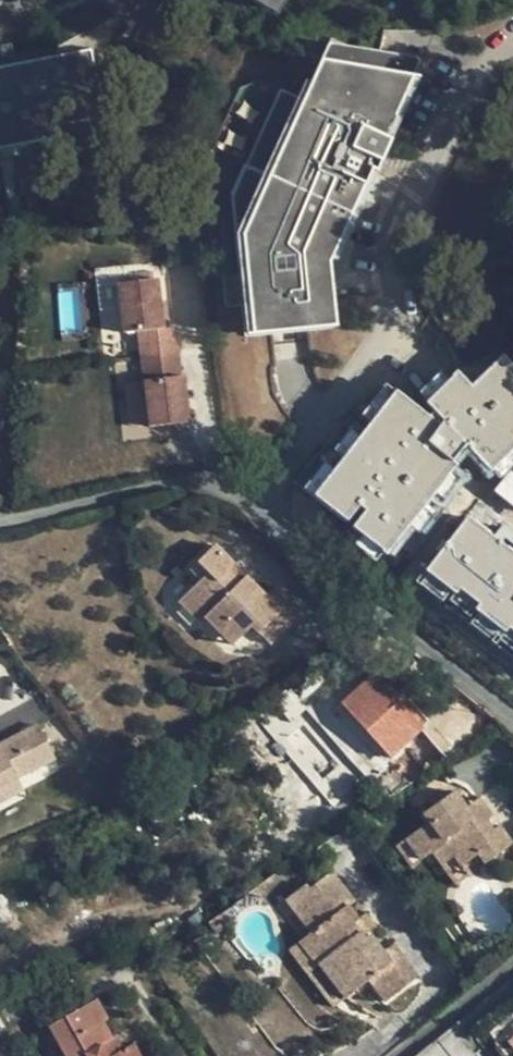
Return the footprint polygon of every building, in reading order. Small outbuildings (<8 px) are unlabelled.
[(322,58),(414,73),(420,60),(419,57),(414,54),(332,41),(329,42),(322,58)] [(379,149),(385,151),(392,137),(386,134),(414,73),(322,58),(320,58),(241,231),(252,331),(335,323),(330,271),(329,259),(375,158),(366,153),(370,144),(379,149)] [(64,146),(61,135),(105,125),(90,59),(0,79),(0,160),(64,146)] [(414,73),(386,134),(392,137),(420,75),(414,73)] [(375,158),(379,149),(370,144),(366,153),(375,158)] [(379,149),(375,158),(381,160),(385,151),(379,149)] [(381,160),(375,158),(329,259),(330,271),(381,160)] [(138,333),(151,429),(190,424),(176,328),(164,330),(157,280),(118,285),(124,335),(138,333)] [(395,370),(483,442),(500,421),(411,350),(395,370)] [(493,494),(512,504),(512,475),(505,471),(493,494)] [(500,524),(497,528),(471,508),(417,580),(512,653),(512,533),(500,524)] [(222,568),(229,561),(210,542),(184,569),(193,578),(184,588),(163,609),(185,631),(191,626),(220,654),(250,623),(269,641),(300,609),(274,584),(262,595),(241,573),(234,579),(222,568)] [(241,573),(229,561),(222,568),(234,579),(241,573)] [(174,578),(184,588),(193,578),(184,569),(174,578)] [(401,706),(394,697),(373,673),(340,700),(389,756),(420,728),(401,706)] [(401,692),(394,697),(401,706),(408,699),(401,692)] [(314,745),(334,727),(316,707),(295,724),(314,745)] [(25,792),(17,777),(57,757),(38,721),(0,740),(0,805),(25,792)] [(491,830),(485,822),(479,825),(466,807),(454,791),(422,814),(430,823),(406,841),(421,862),(433,854),(447,844),(462,865),(477,853),(485,863),(511,843),(498,825),(491,830)] [(479,798),(466,807),(479,825),(485,822),(492,816),(479,798)] [(470,875),(462,865),(447,844),(433,854),(456,885),(470,875)] [(302,937),(321,962),(331,955),(356,990),(369,980),(373,977),(402,954),(395,944),(386,951),(373,933),(371,931),(364,936),(355,923),(362,918),(359,916),(350,902),(357,896),(336,868),(314,884),(311,880),(291,895),(314,928),(302,937)] [(369,909),(359,916),(362,918),(355,923),(364,936),(371,931),(373,933),(382,927),(369,909)] [(225,914),(214,922),(220,930),(231,922),(225,914)] [(309,970),(321,962),(302,937),(291,946),(309,970)] [(401,939),(395,944),(402,954),(373,977),(376,982),(389,1000),(424,973),(401,939)] [(346,997),(356,990),(331,955),(321,962),(346,997)] [(112,1038),(103,1020),(106,1018),(96,999),(49,1025),(66,1055),(78,1055),(84,1052),(112,1038)] [(134,1044),(120,1052),(112,1038),(84,1052),(87,1055),(141,1055),(134,1044)]
